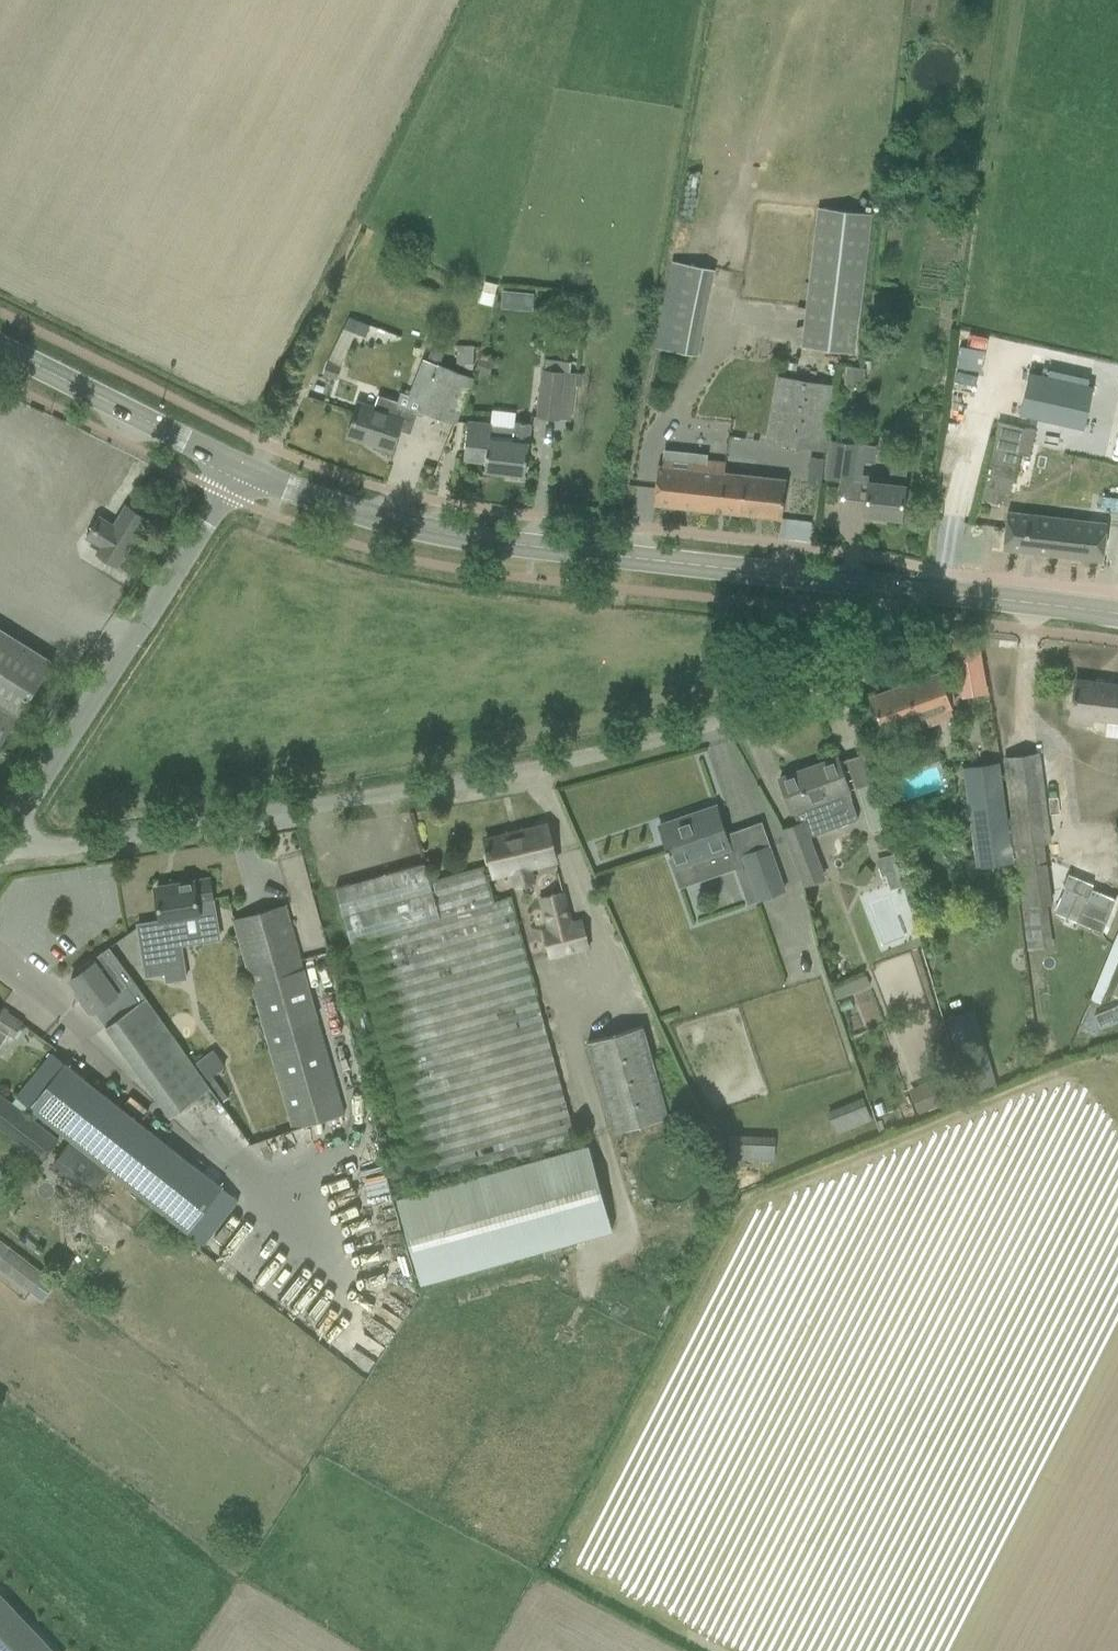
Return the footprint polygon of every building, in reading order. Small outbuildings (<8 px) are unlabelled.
[(817,207),(801,347),(855,353),(872,213),(817,207)] [(675,258),(658,346),(703,354),(719,267),(675,258)] [(532,307),(533,289),(506,287),(505,305),(532,307)] [(482,291),(479,302),(491,305),(494,294),(482,291)] [(434,313),(428,329),(434,331),(440,315),(434,313)] [(370,325),(349,317),(343,329),(366,337),(370,325)] [(473,345),(456,345),(456,368),(473,368),(473,345)] [(423,359),(409,395),(423,400),(420,409),(422,410),(454,422),(471,377),(439,364),(444,350),(431,346),(426,360),(423,359)] [(480,356),(474,371),(488,376),(494,361),(480,356)] [(328,362),(323,374),(336,378),(340,367),(339,366),(328,362)] [(844,384),(863,386),(865,368),(846,366),(844,384)] [(541,368),(536,417),(558,419),(563,371),(541,368)] [(1028,372),(1019,414),(1083,428),(1092,385),(1028,372)] [(822,449),(831,385),(775,377),(766,441),(822,449)] [(359,400),(356,409),(347,435),(391,450),(397,430),(410,434),(417,413),(396,406),(398,401),(379,396),(375,406),(359,400)] [(997,419),(979,495),(1006,502),(1018,449),(1029,451),(1034,425),(1024,423),(1024,425),(997,419)] [(468,422),(466,437),(463,458),(485,461),(484,470),(524,475),(530,423),(514,421),(514,428),(490,425),(491,424),(468,422)] [(831,440),(825,478),(853,481),(858,444),(831,440)] [(822,469),(824,458),(809,456),(808,467),(822,469)] [(658,465),(657,474),(654,504),(782,518),(786,479),(724,472),(725,462),(706,460),(705,470),(658,465)] [(868,481),(865,513),(901,517),(907,463),(890,461),(888,483),(868,481)] [(99,516),(86,537),(101,546),(96,554),(117,566),(147,518),(126,505),(114,526),(99,516)] [(1101,561),(1106,523),(1008,511),(1003,549),(1101,561)] [(143,544),(148,548),(153,541),(148,537),(143,544)] [(53,663),(0,630),(0,748),(53,663)] [(952,707),(939,672),(870,696),(882,731),(952,707)] [(1071,720),(1094,723),(1094,718),(1107,719),(1105,735),(1117,737),(1117,685),(1076,680),(1071,720)] [(1037,754),(1003,759),(1026,949),(1053,946),(1049,904),(1053,903),(1044,842),(1050,841),(1037,754)] [(837,758),(780,779),(791,811),(793,810),(797,824),(804,822),(809,837),(836,827),(859,819),(849,791),(837,758)] [(1013,862),(999,762),(962,767),(976,867),(1013,862)] [(877,809),(865,813),(870,830),(882,827),(877,809)] [(694,862),(730,850),(717,812),(681,825),(679,818),(660,825),(668,848),(665,849),(667,855),(670,854),(680,885),(699,879),(694,862)] [(796,825),(785,829),(805,885),(824,878),(809,837),(804,822),(797,824),(796,825)] [(555,860),(547,829),(506,839),(505,836),(485,841),(494,874),(513,869),(517,887),(534,882),(530,866),(555,860)] [(758,899),(785,889),(769,846),(742,855),(758,899)] [(494,906),(483,868),(431,883),(425,863),(335,887),(351,944),(358,942),(426,1185),(578,1143),(511,901),(494,906)] [(160,920),(137,924),(146,975),(167,972),(168,981),(187,979),(183,956),(182,944),(178,922),(201,918),(198,903),(213,901),(209,879),(176,885),(177,889),(156,892),(160,920)] [(940,900),(955,896),(953,888),(938,891),(940,900)] [(562,892),(541,898),(550,930),(543,932),(549,958),(588,948),(582,922),(571,925),(562,892)] [(284,905),(233,919),(294,1131),(345,1117),(321,1034),(317,1018),(291,928),(284,905)] [(78,971),(69,978),(80,995),(76,998),(87,1014),(99,1005),(126,986),(125,984),(132,979),(108,945),(101,950),(76,968),(78,971)] [(126,986),(99,1005),(111,1022),(146,997),(132,979),(125,984),(126,986)] [(980,1010),(955,1013),(958,1045),(983,1043),(980,1010)] [(7,1031),(13,1035),(20,1024),(0,1011),(0,1041),(7,1031)] [(615,1134),(669,1118),(644,1028),(589,1043),(615,1134)] [(213,1049),(195,1062),(196,1063),(208,1079),(212,1075),(225,1066),(213,1049)] [(51,1051),(43,1063),(17,1098),(71,1139),(110,1169),(190,1230),(223,1186),(150,1130),(51,1051)] [(921,1111),(949,1099),(940,1076),(911,1087),(921,1111)] [(57,1138),(0,1094),(0,1127),(41,1159),(57,1138)] [(839,1131),(876,1121),(872,1104),(835,1114),(839,1131)] [(110,1169),(71,1139),(51,1164),(89,1195),(110,1169)] [(737,1140),(736,1158),(779,1159),(780,1141),(737,1140)] [(611,1227),(587,1144),(396,1198),(420,1282),(611,1227)] [(0,1595),(0,1650),(53,1650),(0,1595)]
